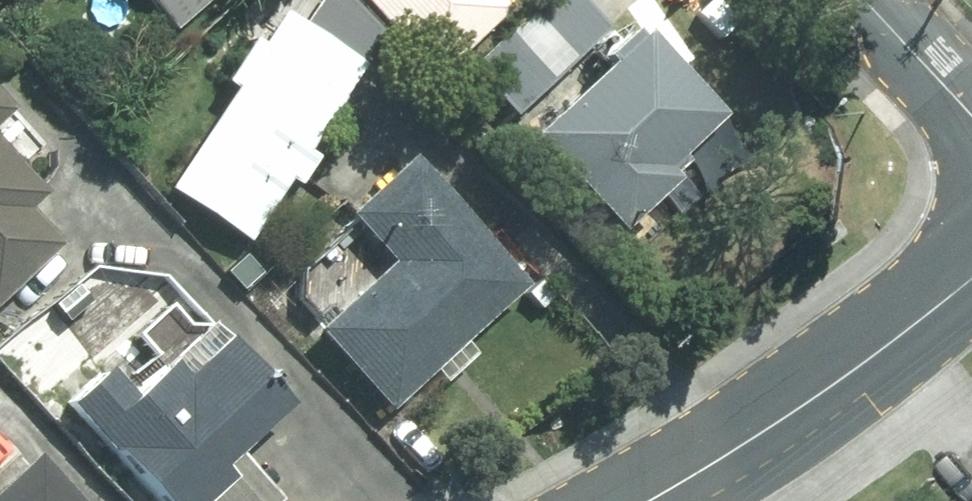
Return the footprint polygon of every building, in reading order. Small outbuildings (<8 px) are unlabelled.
[(179,27),(211,0),(156,0),(179,27)] [(250,235),(385,34),(354,0),(319,0),(307,19),(288,7),(176,186),(250,235)] [(443,72),(513,6),(508,0),(375,0),(443,72)] [(519,110),(610,27),(586,0),(544,0),(475,63),(519,110)] [(649,30),(537,133),(622,225),(676,175),(666,164),(724,111),(649,30)] [(0,89),(0,121),(16,106),(0,89)] [(61,242),(28,207),(48,189),(0,138),(0,299),(61,242)] [(398,259),(323,327),(395,405),(530,282),(414,156),(354,211),(398,259)] [(73,401),(168,500),(210,500),(240,473),(230,463),(242,451),(294,402),(231,336),(205,361),(190,345),(139,393),(112,365),(73,401)] [(210,500),(281,500),(285,497),(242,451),(230,463),(240,473),(210,500)] [(41,456),(0,494),(0,500),(84,500),(41,456)]
